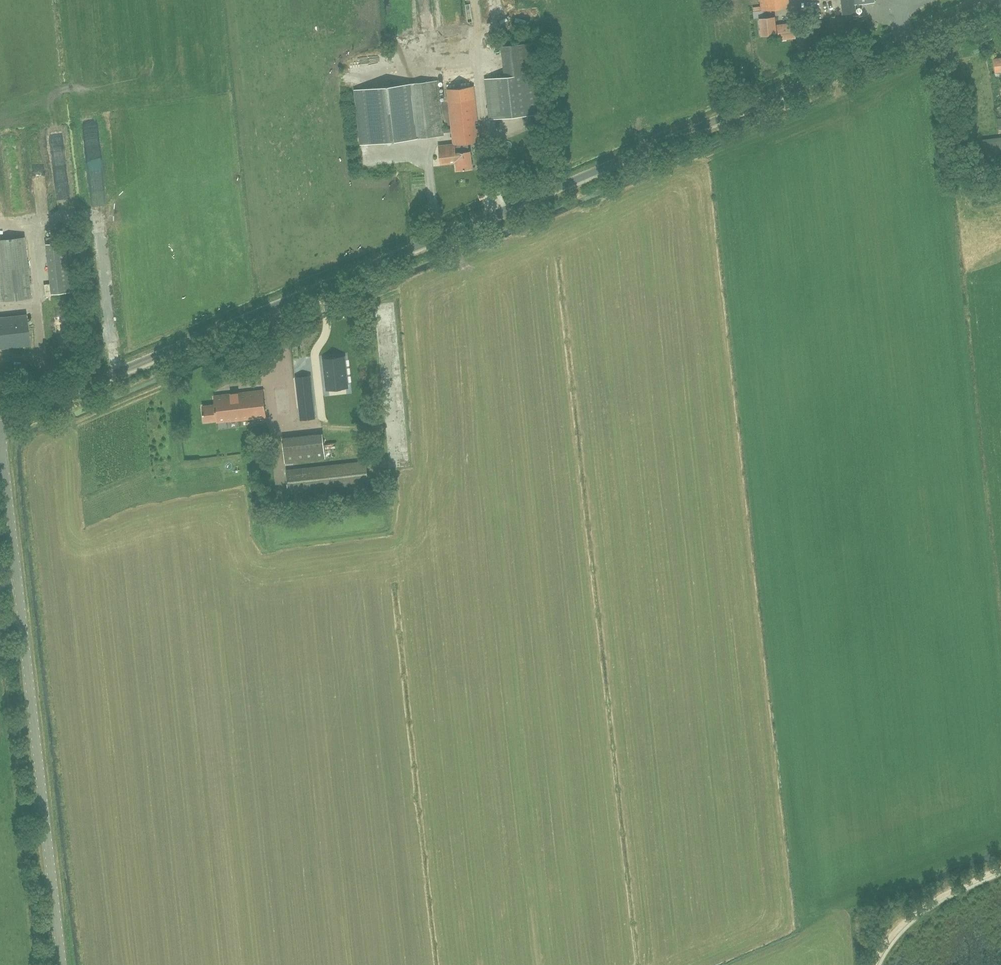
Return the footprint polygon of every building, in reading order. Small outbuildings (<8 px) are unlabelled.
[(777,25),(776,25),(775,17),(771,17),(771,9),(789,7),(788,0),(761,0),(762,10),(764,10),(765,18),(760,18),(761,35),(776,33),(776,31),(778,31),(777,25)] [(843,15),(855,13),(854,4),(854,0),(842,0),(843,15)] [(779,40),(796,38),(794,23),(778,25),(777,25),(778,31),(779,40)] [(540,113),(532,43),(502,46),(505,76),(485,79),(490,119),(540,113)] [(357,90),(363,143),(443,135),(443,133),(452,132),(453,144),(439,146),(441,164),(456,162),(457,170),(473,168),(471,151),(469,151),(468,143),(480,142),(479,128),(476,129),(475,121),(478,120),(474,86),(447,89),(452,128),(443,129),(437,82),(357,90)] [(1000,167),(1000,138),(982,140),(986,169),(1000,167)] [(110,234),(102,235),(102,243),(111,243),(110,234)] [(25,237),(0,239),(0,296),(1,301),(32,298),(25,237)] [(64,242),(49,244),(54,292),(77,289),(75,277),(68,278),(64,242)] [(0,348),(30,345),(27,314),(0,317),(0,347),(0,348)] [(324,344),(316,346),(316,341),(300,344),(301,353),(325,349),(324,344)] [(341,362),(324,363),(326,392),(344,390),(341,362)] [(309,387),(300,388),(303,413),(312,412),(309,387)] [(266,417),(263,390),(239,393),(239,392),(230,393),(230,394),(214,396),(215,405),(203,406),(204,422),(217,420),(217,422),(266,417)] [(289,493),(369,484),(366,461),(286,470),(289,493)]
